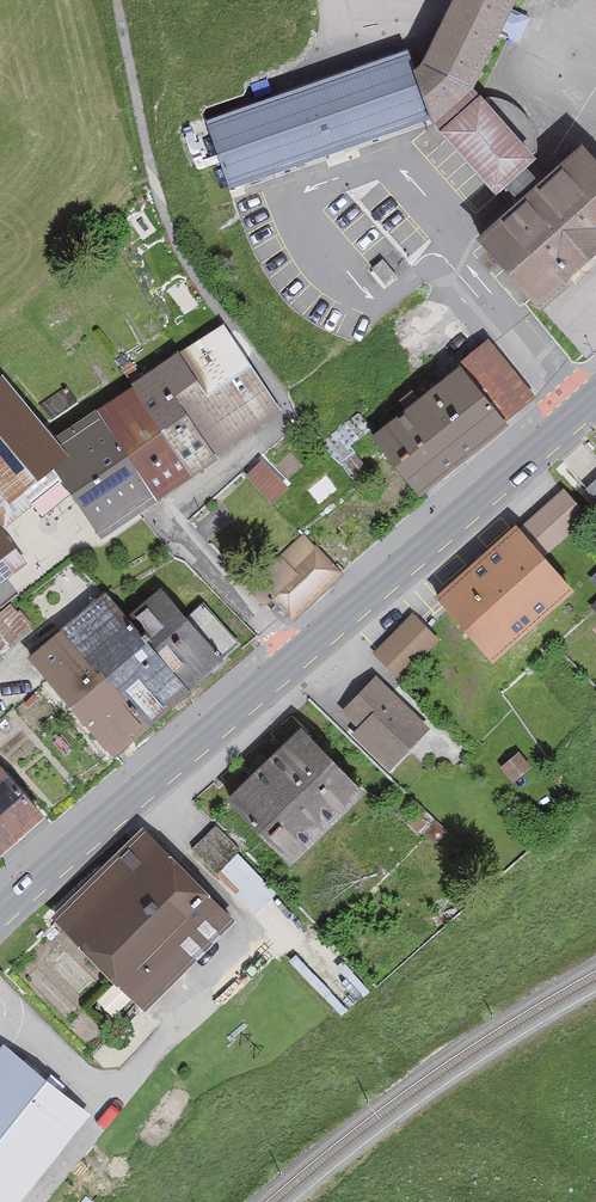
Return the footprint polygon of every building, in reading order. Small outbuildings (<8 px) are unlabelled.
[(424,52),(473,80),(512,0),(447,0),(424,52)] [(229,184),(428,115),(403,46),(204,115),(229,184)] [(414,61),(432,116),(473,80),(424,52),(414,61)] [(473,80),(432,116),(493,189),(505,178),(520,195),(543,174),(527,157),(536,148),(473,80)] [(583,138),(543,174),(520,195),(478,233),(539,300),(595,249),(595,153),(583,138)] [(204,410),(235,452),(295,413),(238,327),(195,354),(231,391),(204,410)] [(241,459),(235,452),(204,410),(231,391),(195,354),(145,383),(149,389),(112,411),(179,499),(241,459)] [(435,502),(530,428),(480,364),(385,438),(435,502)] [(68,436),(20,375),(0,390),(0,485),(19,509),(70,475),(86,462),(68,436)] [(119,535),(179,499),(112,411),(68,436),(86,462),(70,475),(119,535)] [(359,488),(376,477),(343,431),(327,443),(359,488)] [(255,478),(285,509),(304,491),(273,460),(255,478)] [(37,564),(6,521),(0,526),(0,591),(37,564)] [(493,649),(568,582),(517,526),(442,592),(493,649)] [(295,620),(345,574),(307,533),(257,579),(295,620)] [(169,727),(213,688),(149,617),(122,588),(79,626),(169,727)] [(149,617),(213,688),(255,650),(211,602),(194,618),(173,595),(149,617)] [(42,620),(24,596),(0,613),(0,631),(9,644),(42,620)] [(399,672),(436,637),(415,616),(379,651),(399,672)] [(132,760),(169,727),(79,626),(42,659),(132,760)] [(397,776),(441,732),(403,694),(359,737),(397,776)] [(382,800),(312,730),(243,798),(313,868),(382,800)] [(0,750),(0,839),(18,858),(62,818),(0,750)] [(510,771),(525,787),(541,772),(526,756),(510,771)] [(164,1015),(254,919),(155,827),(65,923),(164,1015)] [(284,893),(243,853),(221,874),(262,914),(284,893)] [(104,1113),(18,1043),(0,1065),(0,1192),(12,1201),(32,1201),(104,1113)]
